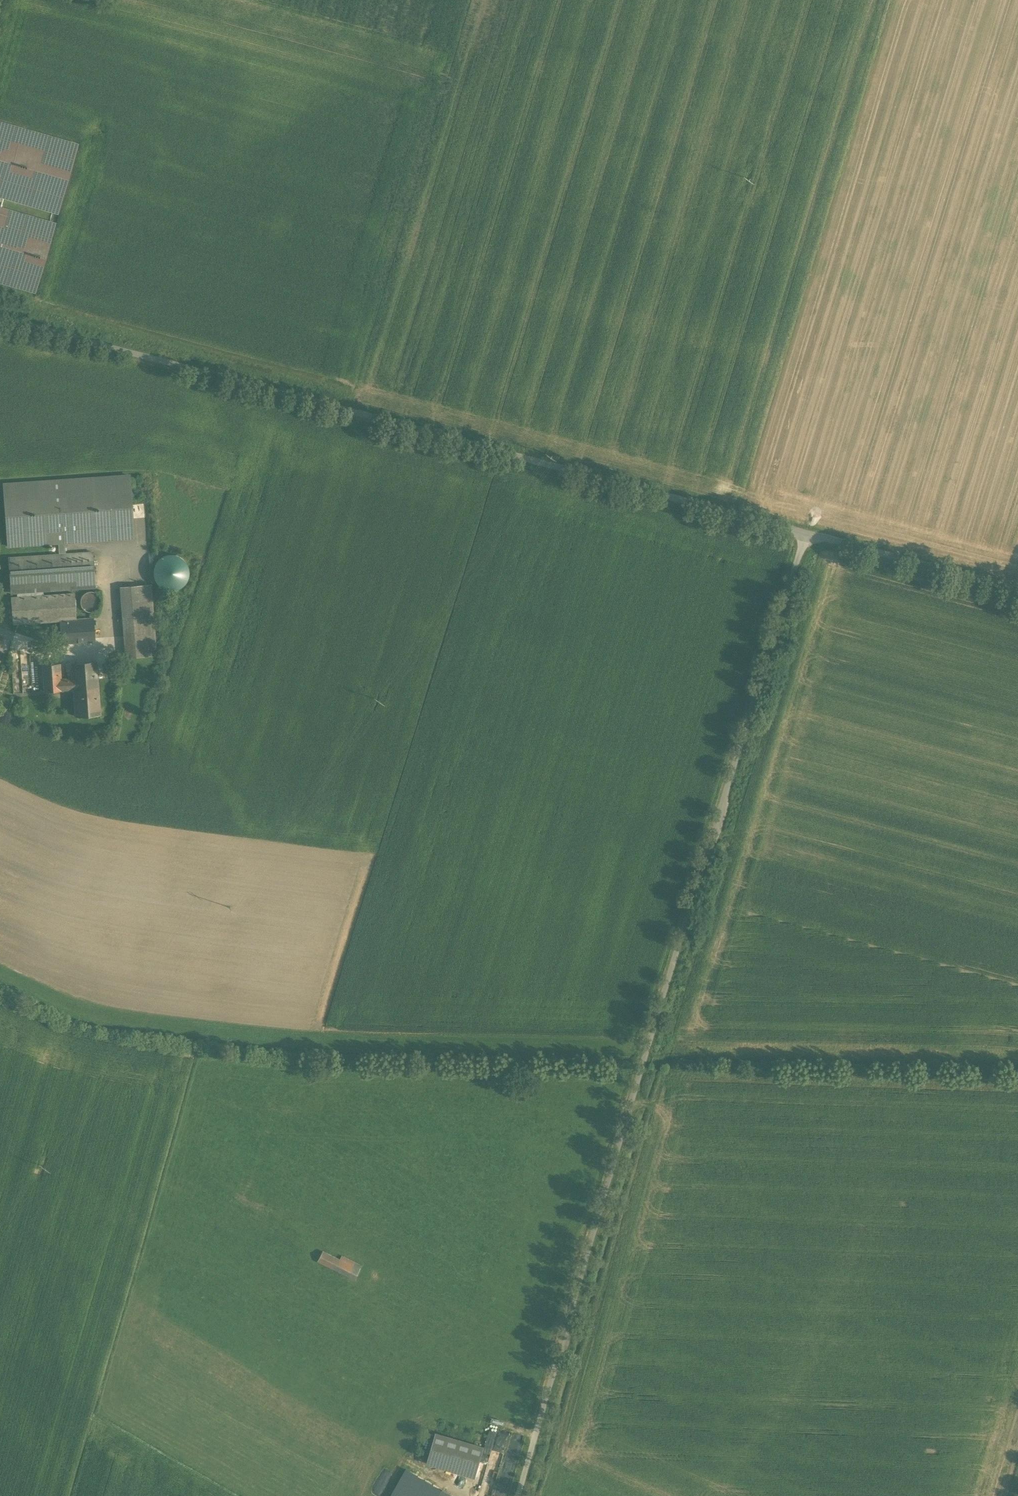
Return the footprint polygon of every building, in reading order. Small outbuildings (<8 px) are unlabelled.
[(0,123),(0,195),(58,211),(77,144),(0,123)] [(0,208),(0,281),(35,291),(54,224),(0,208)] [(128,481),(7,490),(11,542),(132,533),(128,481)] [(93,551),(8,557),(11,592),(17,592),(18,597),(43,595),(42,590),(95,587),(93,551)] [(153,569),(153,574),(155,580),(158,584),(162,588),(167,590),(172,590),(178,588),(182,585),(186,581),(188,576),(188,571),(187,565),(184,561),(179,557),(174,555),(169,555),(163,556),(159,559),(155,564),(153,569)] [(150,584),(120,586),(122,616),(143,615),(146,656),(156,655),(150,584)] [(90,591),(87,591),(85,592),(84,593),(83,593),(82,595),(81,596),(80,597),(80,599),(80,600),(80,601),(80,603),(80,604),(80,605),(81,607),(83,608),(84,610),(85,610),(87,611),(88,611),(91,612),(93,611),(95,610),(96,610),(97,609),(98,608),(99,606),(100,605),(100,604),(100,603),(101,601),(100,599),(100,598),(100,597),(99,595),(97,594),(96,592),(94,591),(92,591),(90,591)] [(18,597),(11,597),(13,623),(59,620),(60,620),(75,619),(74,593),(43,595),(18,597)] [(143,615),(122,616),(125,657),(146,656),(143,615)] [(75,619),(60,620),(59,620),(61,643),(95,641),(93,618),(75,619)] [(96,661),(65,663),(66,671),(67,671),(67,679),(60,679),(58,663),(43,664),(44,691),(73,689),(73,685),(98,683),(96,661)] [(98,683),(73,685),(73,689),(75,716),(100,714),(98,683)] [(317,1262),(356,1280),(363,1264),(342,1255),(341,1258),(323,1250),(317,1262)] [(483,1447),(436,1433),(428,1462),(474,1476),(483,1447)] [(492,1478),(496,1467),(490,1465),(484,1483),(494,1486),(496,1479),(492,1478)] [(443,1489),(407,1469),(391,1495),(439,1495),(443,1489)]
